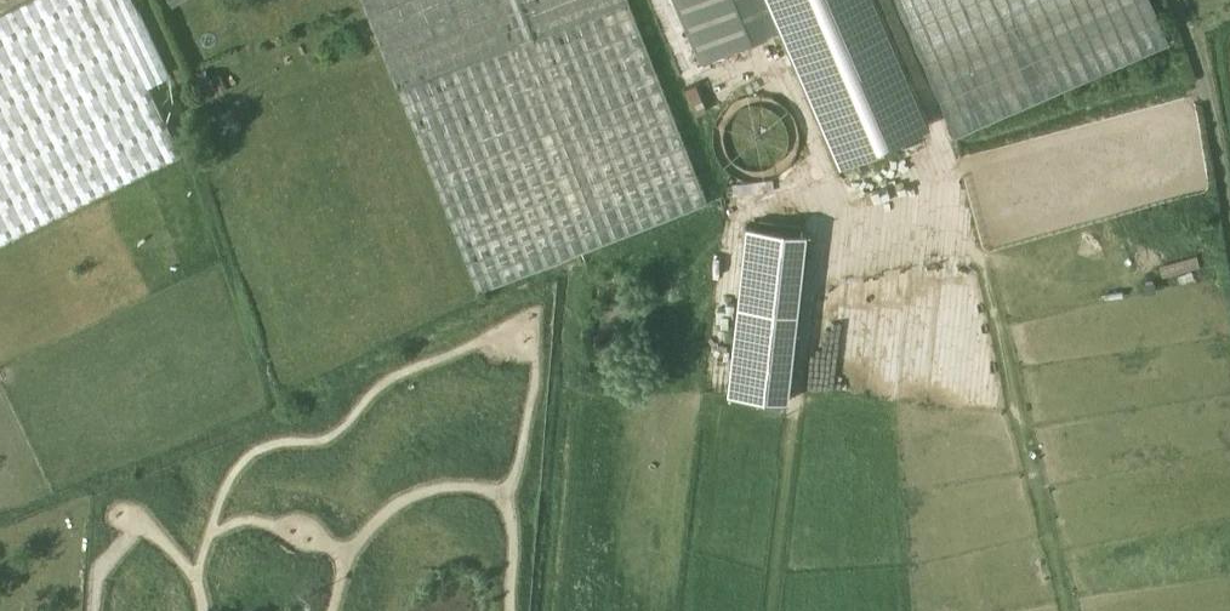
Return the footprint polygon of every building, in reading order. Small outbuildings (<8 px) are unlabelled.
[(182,152),(147,83),(169,73),(135,0),(28,0),(0,14),(0,242),(182,152)] [(479,290),(558,259),(560,259),(709,201),(630,0),(363,0),(479,290)] [(706,61),(780,29),(839,164),(929,125),(875,0),(679,0),(706,61)] [(787,401),(806,231),(746,224),(728,394),(787,401)]
